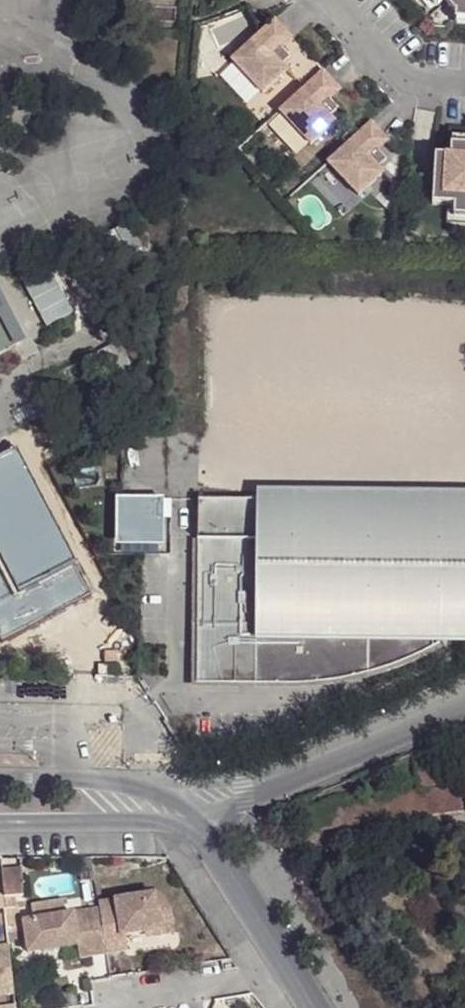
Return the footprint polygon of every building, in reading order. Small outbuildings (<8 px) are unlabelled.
[(435,26),(464,28),(464,0),(411,0),(435,26)] [(277,20),(232,59),(262,94),(287,71),(283,66),(291,59),(283,49),(277,42),(287,33),(277,20)] [(283,49),(293,40),(287,33),(277,42),(283,49)] [(323,73),(279,112),(308,146),(334,124),(329,118),(337,111),(329,101),(323,94),(334,85),(323,73)] [(329,101),(340,92),(334,85),(323,94),(329,101)] [(369,126),(325,165),(355,199),(380,176),(375,171),(384,164),(376,155),(370,147),(380,138),(369,126)] [(380,138),(370,147),(376,155),(386,145),(380,138)] [(434,173),(432,200),(432,210),(447,211),(445,230),(464,231),(464,151),(450,150),(450,162),(435,161),(434,173)] [(18,347),(16,343),(0,313),(0,356),(18,347)] [(254,683),(284,683),(313,680),(348,674),(381,665),(407,656),(432,645),(438,641),(432,644),(432,634),(464,635),(464,497),(256,495),(256,498),(197,498),(196,623),(201,623),(200,672),(234,672),(234,667),(254,667),(254,683)] [(162,497),(120,497),(120,529),(144,530),(144,539),(161,539),(162,497)] [(49,630),(58,624),(0,512),(0,629),(11,649),(24,642),(49,630)] [(144,530),(120,529),(120,539),(144,539),(144,530)] [(201,623),(196,623),(195,682),(254,683),(254,667),(234,667),(234,672),(200,672),(201,623)] [(96,675),(114,675),(114,665),(96,664),(96,675)] [(457,744),(463,758),(464,757),(464,740),(457,744)] [(417,788),(456,781),(453,751),(414,757),(417,788)] [(459,810),(456,781),(417,788),(307,807),(309,832),(459,810)] [(27,867),(9,867),(12,909),(14,927),(16,928),(18,894),(27,894),(27,867)] [(92,870),(78,872),(80,884),(94,883),(92,870)] [(98,912),(105,956),(126,953),(124,938),(158,933),(159,938),(174,935),(170,913),(159,895),(97,905),(98,912)] [(21,907),(23,922),(65,917),(63,902),(21,907)] [(76,961),(105,956),(98,912),(65,917),(23,922),(27,954),(74,948),(76,961)] [(0,948),(0,999),(20,997),(15,947),(0,948)]
